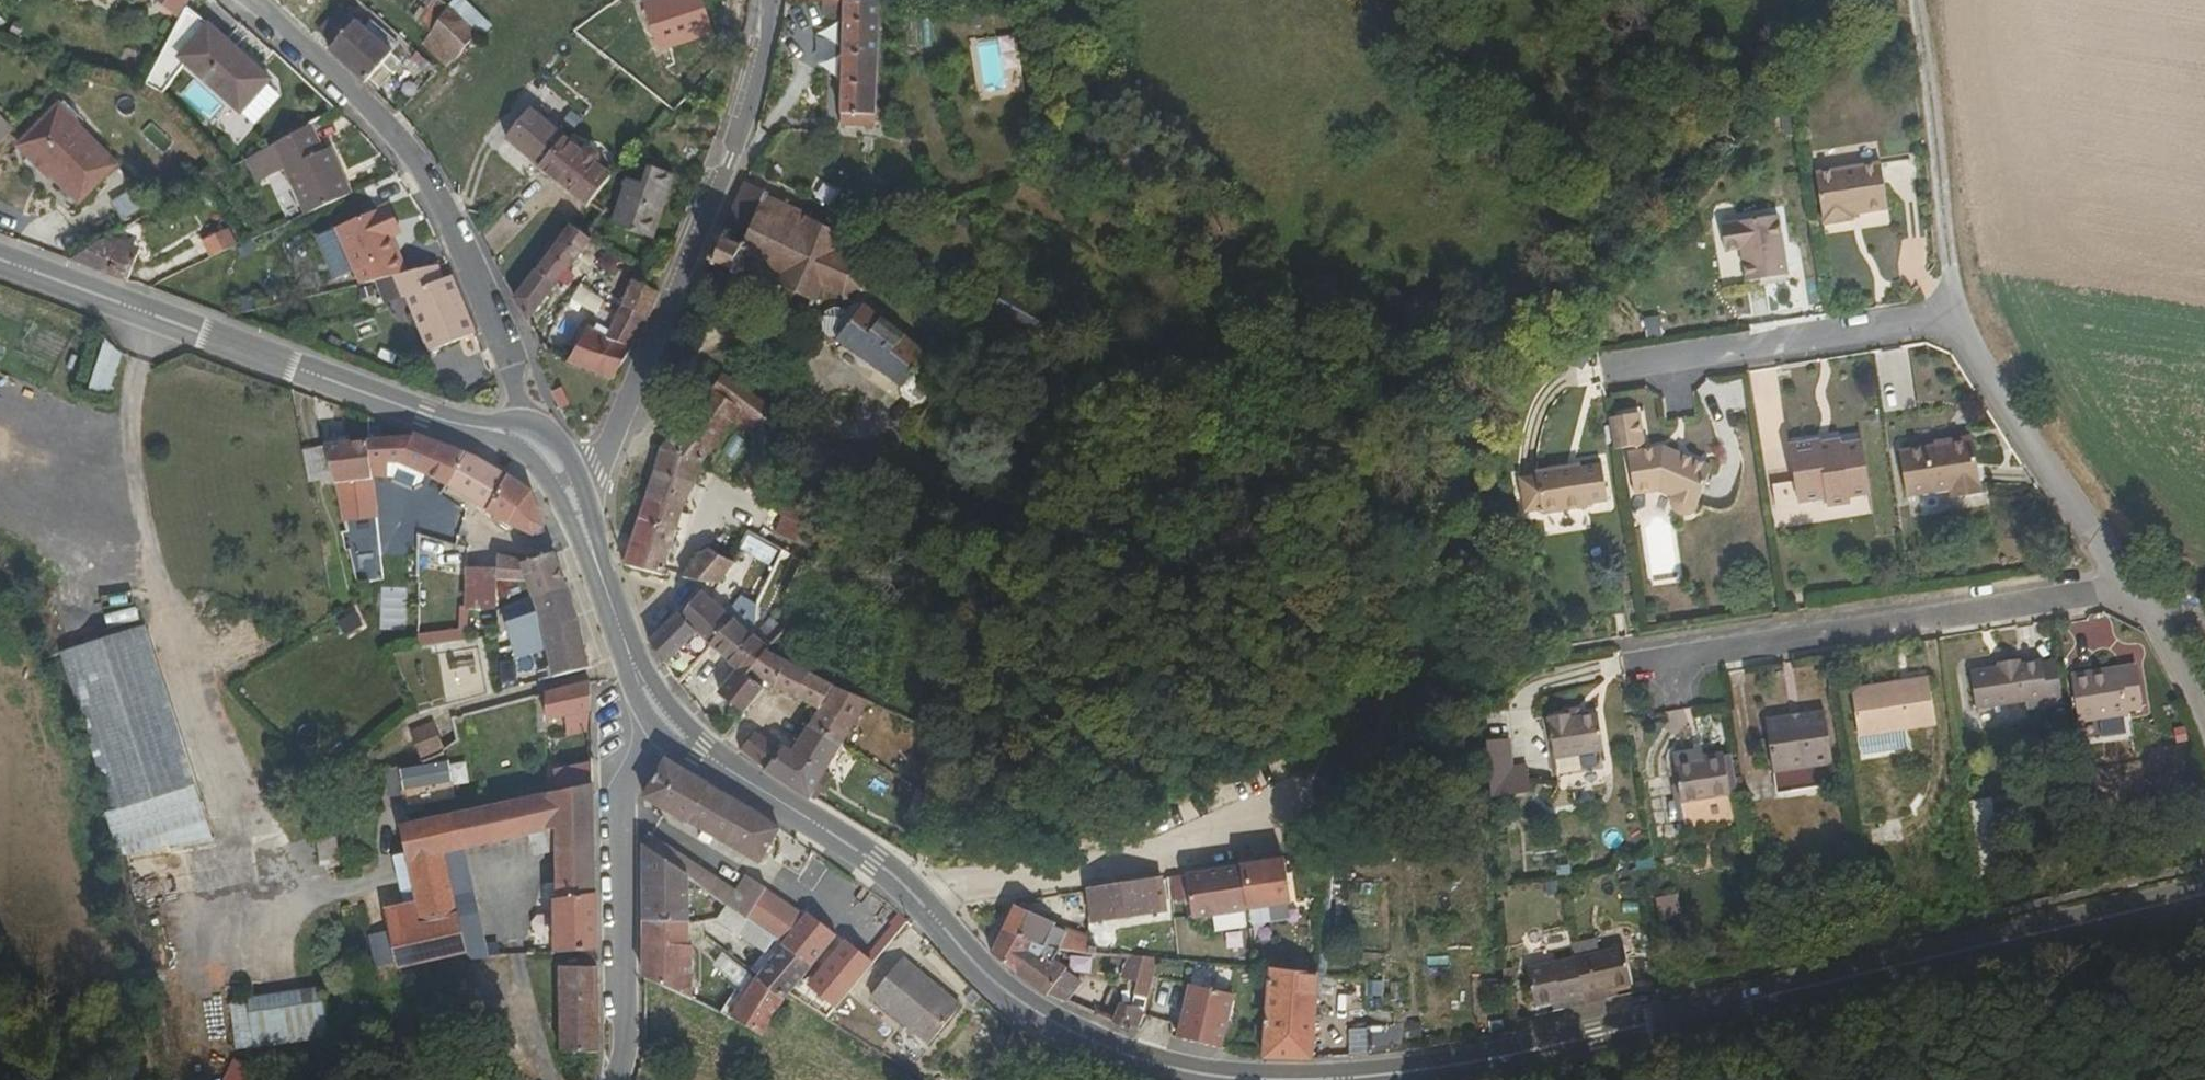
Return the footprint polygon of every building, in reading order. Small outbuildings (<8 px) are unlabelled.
[(178,26),(192,0),(122,0),(178,26)] [(854,0),(798,0),(797,14),(852,19),(854,0)] [(334,41),(329,47),(369,82),(390,51),(337,4),(318,27),(334,41)] [(884,131),(888,17),(853,16),(852,19),(849,130),(884,131)] [(435,54),(461,80),(481,52),(454,26),(435,54)] [(294,118),(234,64),(204,95),(265,153),(294,118)] [(12,160),(71,221),(110,180),(52,119),(12,160)] [(538,123),(512,155),(548,183),(574,150),(584,137),(568,125),(557,138),(538,123)] [(315,171),(302,144),(249,173),(261,198),(277,190),(296,229),(339,208),(321,169),(315,171)] [(574,150),(548,183),(595,220),(621,190),(607,178),(608,168),(598,160),(588,163),(574,150)] [(1886,209),(1879,163),(1812,173),(1821,225),(1850,221),(1850,214),(1886,209)] [(261,198),(249,173),(238,180),(250,203),(261,198)] [(678,190),(657,184),(653,198),(635,195),(623,243),(660,253),(678,190)] [(124,220),(140,208),(127,189),(110,201),(124,220)] [(779,210),(742,194),(724,241),(716,242),(710,257),(716,260),(713,269),(708,269),(705,277),(714,280),(715,276),(723,279),(722,283),(732,287),(733,282),(746,287),(744,292),(754,295),(756,291),(767,295),(766,299),(775,303),(776,298),(814,312),(821,292),(831,296),(834,291),(844,296),(850,295),(864,301),(867,296),(874,282),(877,276),(865,271),(868,262),(860,258),(858,262),(844,256),(850,242),(841,237),(839,241),(824,235),(826,231),(817,227),(814,232),(802,226),(803,221),(795,218),(793,223),(777,216),(779,210)] [(1787,273),(1778,213),(1719,221),(1723,249),(1741,247),(1746,278),(1787,273)] [(380,232),(386,229),(381,219),(375,222),(380,232)] [(230,222),(200,239),(210,257),(240,240),(230,222)] [(375,222),(360,228),(366,239),(380,232),(375,222)] [(130,226),(73,259),(127,279),(133,263),(110,253),(136,237),(130,226)] [(366,239),(360,228),(327,244),(353,298),(372,293),(400,287),(383,251),(388,249),(380,232),(366,239)] [(394,246),(386,229),(380,232),(388,249),(394,246)] [(577,242),(546,283),(568,298),(597,255),(589,250),(577,242)] [(427,350),(477,331),(452,266),(428,275),(422,259),(396,269),(427,350)] [(879,285),(874,282),(867,296),(882,304),(890,292),(883,288),(886,283),(882,281),(879,285)] [(546,283),(521,316),(535,340),(568,298),(546,283)] [(658,303),(649,298),(647,303),(628,294),(621,312),(651,323),(658,303)] [(776,298),(775,303),(772,314),(809,327),(814,312),(776,298)] [(1086,338),(1018,309),(1008,331),(1077,360),(1086,338)] [(862,311),(859,311),(846,324),(827,331),(821,340),(822,346),(836,356),(839,352),(857,364),(855,368),(875,381),(878,379),(905,396),(905,403),(922,414),(929,412),(939,397),(927,388),(940,368),(862,311)] [(651,323),(621,312),(607,346),(582,336),(577,348),(566,375),(615,394),(645,340),(651,323)] [(87,390),(111,396),(123,347),(104,340),(87,390)] [(566,375),(577,348),(563,343),(547,368),(566,375)] [(561,387),(551,392),(560,409),(569,404),(561,387)] [(723,387),(682,443),(664,460),(701,478),(728,447),(733,442),(745,449),(767,462),(789,429),(723,387)] [(804,439),(789,429),(767,462),(783,472),(804,439)] [(415,435),(367,443),(369,471),(388,469),(398,467),(428,477),(445,488),(462,452),(415,435)] [(1787,440),(1791,477),(1792,482),(1776,484),(1778,500),(1822,495),(1822,503),(1847,500),(1846,492),(1866,490),(1861,441),(1840,443),(1838,438),(1827,439),(1828,447),(1819,448),(1818,440),(1817,436),(1787,440)] [(1985,500),(1976,437),(1901,448),(1908,503),(1951,496),(1953,504),(1985,500)] [(1827,439),(1818,440),(1819,448),(1828,447),(1827,439)] [(733,442),(728,447),(739,454),(745,449),(733,442)] [(367,443),(323,449),(333,498),(372,491),(369,471),(367,443)] [(1711,465),(1663,445),(1627,453),(1634,493),(1657,490),(1668,497),(1670,510),(1674,513),(1681,514),(1694,514),(1711,465)] [(474,456),(462,452),(445,488),(469,503),(486,513),(504,476),(474,456)] [(1581,462),(1580,459),(1533,466),(1533,472),(1515,475),(1518,507),(1537,504),(1538,510),(1583,503),(1583,499),(1605,496),(1600,458),(1581,462)] [(701,478),(664,460),(656,481),(694,495),(701,478)] [(369,471),(372,491),(374,499),(393,496),(388,469),(369,471)] [(524,489),(504,476),(486,513),(509,527),(527,535),(539,529),(524,489)] [(792,496),(758,476),(739,504),(767,521),(770,517),(775,520),(792,496)] [(694,495),(656,481),(646,510),(683,524),(694,495)] [(372,491),(333,498),(339,530),(336,531),(340,552),(382,543),(374,499),(372,491)] [(792,496),(775,520),(787,527),(821,545),(835,521),(792,496)] [(683,524),(646,510),(638,533),(674,546),(683,524)] [(812,573),(815,575),(821,578),(832,564),(836,552),(821,545),(787,527),(774,549),(814,567),(812,573)] [(402,547),(417,551),(419,533),(405,530),(402,547)] [(674,546),(638,533),(623,578),(635,584),(658,588),(661,581),(674,546)] [(735,572),(777,596),(793,565),(767,553),(752,547),(735,572)] [(424,553),(420,552),(417,551),(416,570),(425,570),(424,553)] [(681,578),(705,584),(719,587),(736,562),(732,560),(714,552),(697,555),(681,578)] [(560,589),(547,553),(517,565),(523,582),(528,596),(560,589)] [(523,582),(517,565),(494,559),(494,576),(494,586),(500,585),(523,582)] [(793,565),(777,596),(799,606),(815,575),(812,573),(793,565)] [(494,586),(494,576),(468,576),(469,612),(489,612),(495,612),(494,602),(494,586)] [(405,599),(415,599),(415,580),(407,580),(405,599)] [(396,587),(381,589),(383,613),(399,612),(396,587)] [(383,613),(381,589),(370,590),(373,614),(383,613)] [(574,627),(560,589),(528,596),(537,624),(538,628),(543,641),(552,676),(588,667),(578,627),(574,627)] [(695,632),(711,645),(733,620),(699,592),(680,618),(695,632)] [(355,608),(334,620),(344,636),(364,624),(355,608)] [(647,643),(662,664),(695,632),(680,618),(676,615),(647,643)] [(736,617),(733,620),(751,635),(755,631),(736,617)] [(788,632),(794,632),(796,619),(790,619),(788,632)] [(207,837),(154,620),(65,642),(106,808),(106,807),(115,845),(167,833),(171,846),(207,837)] [(711,645),(735,666),(751,644),(756,639),(751,635),(733,620),(711,645)] [(505,622),(495,621),(495,626),(495,637),(506,635),(505,622)] [(543,641),(538,628),(534,644),(538,658),(543,641)] [(758,681),(776,654),(756,639),(751,644),(735,666),(735,667),(745,676),(755,685),(758,681)] [(2050,689),(2044,653),(2024,655),(2023,650),(1996,655),(1997,661),(1972,665),(1978,702),(2050,689)] [(781,693),(798,702),(815,674),(790,662),(776,654),(758,681),(767,687),(768,686),(781,693)] [(2137,663),(2094,671),(2095,677),(2138,671),(2137,663)] [(676,686),(693,708),(710,690),(691,668),(676,686)] [(2095,677),(2094,671),(2072,675),(2079,720),(2127,713),(2127,709),(2144,706),(2138,671),(2095,677)] [(1928,672),(1852,684),(1859,731),(1937,719),(1928,672)] [(815,732),(846,750),(873,704),(840,688),(815,674),(798,702),(824,718),(815,732)] [(763,692),(767,687),(758,681),(755,685),(763,692)] [(588,699),(545,709),(546,732),(564,729),(589,724),(588,699)] [(705,725),(731,746),(749,720),(722,700),(705,725)] [(1825,707),(1765,717),(1778,789),(1839,778),(1825,707)] [(1570,718),(1568,711),(1546,715),(1553,757),(1604,749),(1597,713),(1570,718)] [(435,724),(412,733),(420,757),(444,748),(435,724)] [(589,724),(564,729),(567,746),(590,742),(589,724)] [(816,799),(846,750),(815,732),(797,758),(787,752),(784,756),(759,740),(747,757),(816,799)] [(1510,738),(1485,740),(1490,795),(1532,791),(1529,765),(1513,767),(1510,738)] [(1749,817),(1745,792),(1732,795),(1726,753),(1694,758),(1695,764),(1676,768),(1679,788),(1686,827),(1749,817)] [(666,758),(645,800),(754,867),(767,845),(779,825),(666,758)] [(451,781),(448,760),(400,768),(403,789),(451,781)] [(556,767),(557,792),(593,783),(591,761),(556,767)] [(450,764),(454,786),(469,784),(466,762),(450,764)] [(863,776),(887,794),(897,780),(873,762),(863,776)] [(557,792),(551,793),(554,834),(555,849),(596,847),(593,783),(557,792)] [(449,818),(397,831),(406,870),(462,857),(554,834),(551,793),(449,818)] [(779,825),(767,845),(776,850),(786,833),(788,831),(779,825)] [(714,875),(645,831),(645,847),(693,880),(706,889),(714,875)] [(596,847),(555,849),(558,893),(598,891),(596,847)] [(693,880),(645,847),(648,921),(695,924),(694,904),(693,880)] [(461,920),(472,959),(474,964),(491,962),(462,857),(406,870),(411,896),(420,930),(461,920)] [(1287,860),(1241,868),(1248,908),(1294,901),(1287,860)] [(1248,908),(1241,868),(1186,877),(1193,918),(1248,908)] [(714,875),(706,889),(751,920),(784,942),(803,914),(747,876),(739,890),(714,875)] [(722,900),(706,889),(693,880),(694,904),(713,916),(722,900)] [(1161,909),(1159,882),(1122,886),(1124,913),(1161,909)] [(1124,913),(1122,886),(1091,889),(1093,916),(1124,913)] [(600,949),(598,891),(558,893),(556,893),(558,952),(577,951),(600,949)] [(402,913),(408,933),(420,930),(411,896),(399,899),(402,913)] [(1046,949),(1047,948),(1052,936),(1056,925),(1014,905),(1003,928),(1032,942),(1046,949)] [(390,916),(394,935),(408,933),(402,913),(390,916)] [(773,956),(784,942),(751,920),(742,934),(773,956)] [(695,924),(648,921),(650,978),(683,992),(721,1008),(724,997),(729,982),(712,975),(714,959),(696,955),(695,924)] [(784,942),(793,949),(818,966),(839,938),(816,921),(808,932),(796,925),(784,942)] [(1027,954),(1032,942),(1003,928),(988,956),(1017,974),(1027,954)] [(371,939),(378,973),(399,967),(394,935),(371,939)] [(1047,948),(1091,951),(1090,941),(1090,935),(1052,936),(1047,948)] [(872,963),(839,938),(818,966),(805,983),(835,1005),(872,963)] [(1119,952),(1124,953),(1123,943),(1090,941),(1091,951),(1119,952)] [(1591,1000),(1608,996),(1606,987),(1618,984),(1633,980),(1623,942),(1580,953),(1591,1000)] [(793,949),(775,978),(798,993),(805,983),(818,966),(793,949)] [(1119,977),(1149,978),(1149,954),(1124,953),(1119,952),(1119,977)] [(1591,1000),(1580,953),(1529,966),(1537,1002),(1549,999),(1561,995),(1564,1007),(1591,1000)] [(1050,966),(1041,960),(1027,954),(1017,974),(1049,993),(1052,991),(1070,999),(1079,980),(1070,975),(1072,970),(1054,960),(1050,966)] [(932,1044),(963,1006),(908,961),(877,999),(932,1044)] [(1260,1055),(1304,1057),(1309,967),(1268,964),(1260,1055)] [(605,1049),(601,967),(577,968),(558,969),(565,1052),(605,1049)] [(1350,988),(1351,969),(1337,969),(1337,988),(1350,988)] [(1380,1001),(1380,971),(1363,970),(1362,1001),(1380,1001)] [(784,1011),(796,995),(798,993),(775,978),(755,1010),(749,1020),(774,1029),(784,1011)] [(1232,991),(1191,981),(1178,1035),(1219,1045),(1232,991)] [(1608,996),(1621,993),(1618,984),(1606,987),(1608,996)] [(208,1051),(331,1037),(325,986),(229,997),(231,1016),(205,1019),(208,1051)] [(1549,999),(1552,1010),(1564,1007),(1561,995),(1549,999)] [(724,997),(721,1008),(736,1014),(740,1003),(724,997)] [(1118,1018),(1132,1023),(1139,1007),(1125,1001),(1118,1018)] [(749,1020),(755,1010),(740,1003),(736,1014),(749,1020)] [(1361,1050),(1380,1047),(1380,1018),(1362,1017),(1361,1050)] [(254,1066),(233,1058),(224,1079),(249,1079),(254,1066)]
